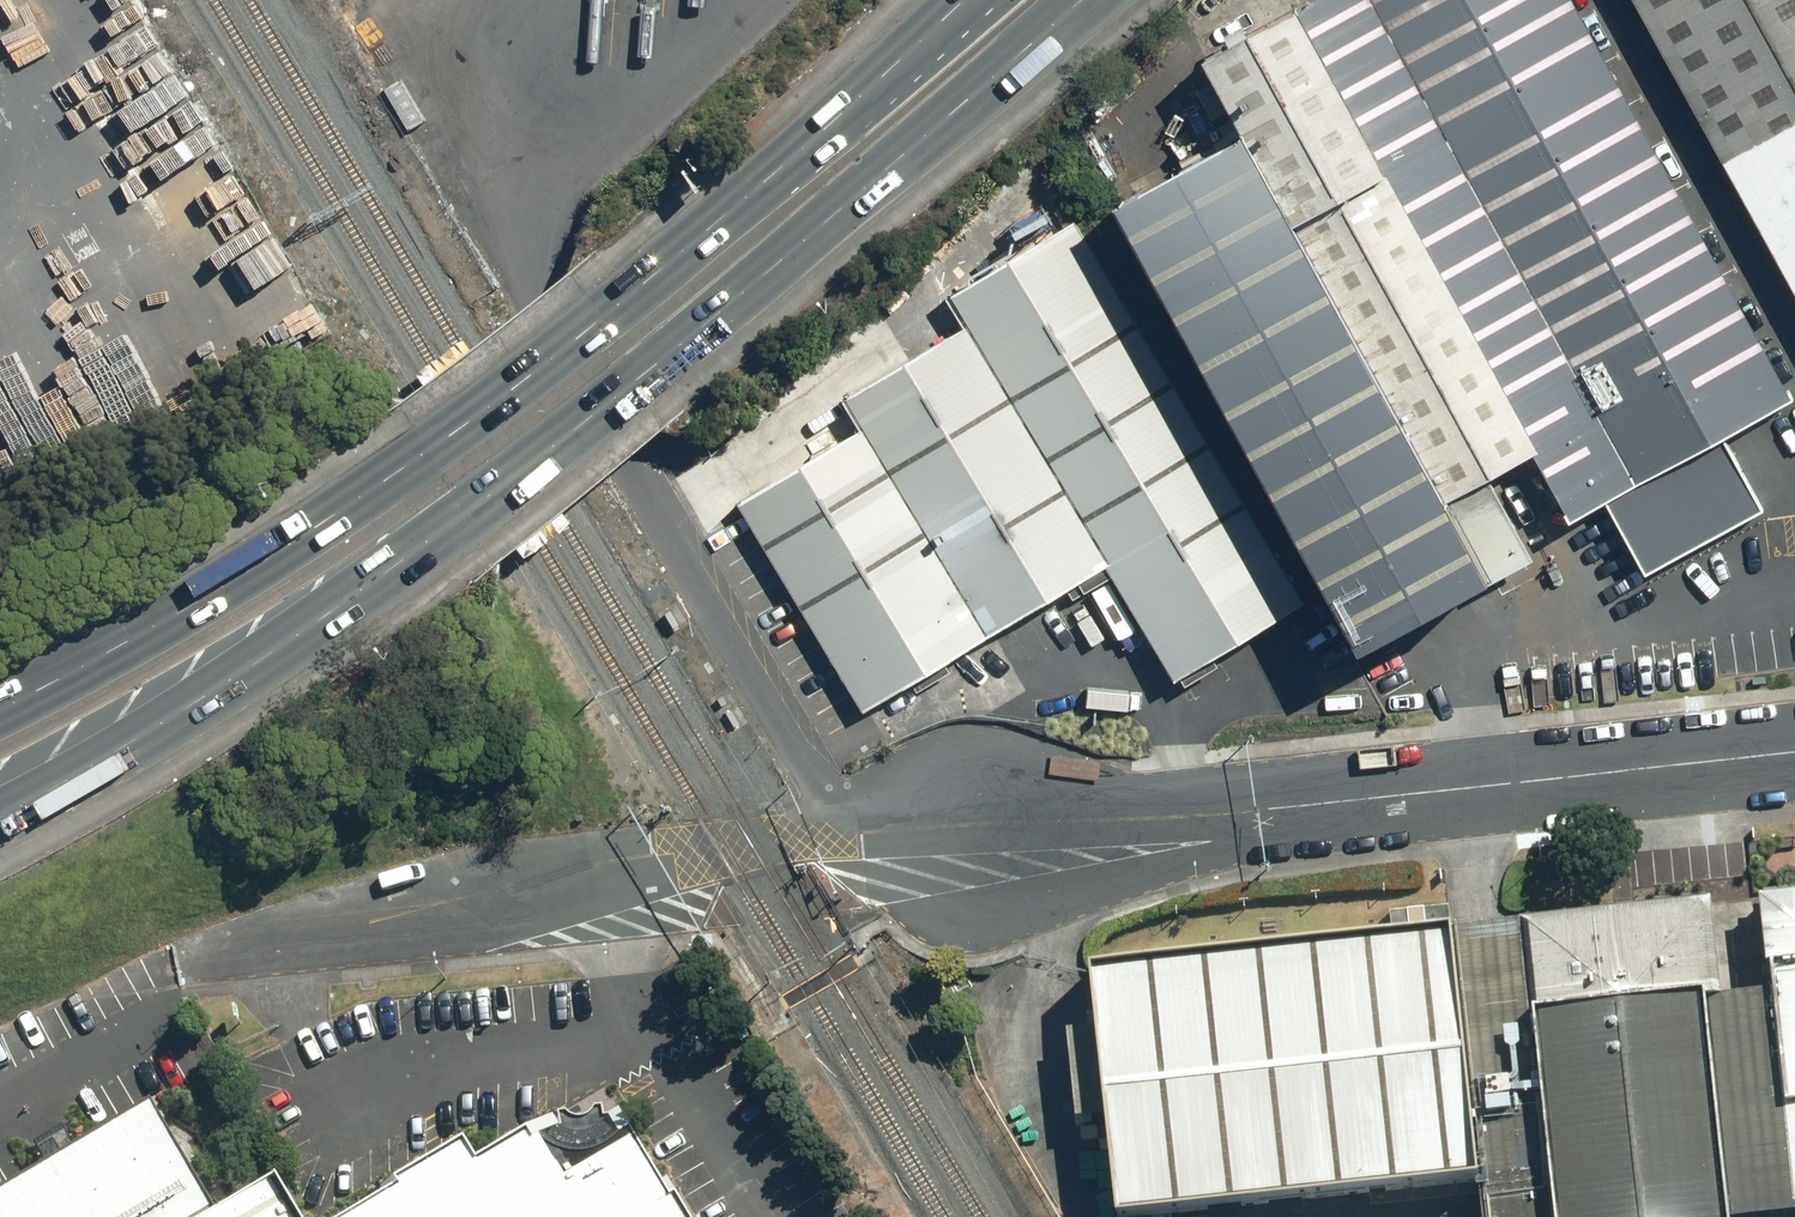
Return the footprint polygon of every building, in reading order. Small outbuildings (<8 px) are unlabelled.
[(1366,0),(1309,0),(1198,59),(1287,226),(1443,143),(1366,0)] [(1589,0),(1366,0),(1443,143),(1627,485),(1700,619),(1794,568),(1794,382),(1589,0)] [(1794,338),(1794,0),(1613,0),(1794,338)] [(1104,201),(1344,644),(1475,573),(1287,226),(1235,130),(1104,201)] [(1627,485),(1443,143),(1287,226),(1435,499),(1528,450),(1565,519),(1627,485)] [(946,297),(964,326),(1106,558),(1180,677),(1311,598),(1077,217),(946,297)] [(842,401),(984,633),(1106,558),(964,326),(842,401)] [(856,424),(734,498),(862,707),(984,633),(856,424)] [(1700,897),(1735,1213),(1794,1206),(1794,887),(1700,897)] [(1460,924),(1493,1216),(1730,1216),(1693,898),(1460,924)] [(1453,925),(1095,968),(1123,1205),(1482,1162),(1453,925)] [(214,1204),(149,1093),(0,1184),(0,1216),(194,1216),(214,1204)] [(676,1189),(670,1191),(618,1105),(608,1112),(603,1112),(602,1101),(594,1102),(592,1107),(588,1111),(583,1113),(579,1114),(573,1112),(568,1110),(565,1107),(557,1108),(561,1122),(532,1132),(526,1122),(475,1153),(463,1132),(394,1173),(398,1179),(336,1216),(693,1216),(676,1189)] [(194,1216),(302,1216),(274,1168),(214,1204),(194,1216)]
